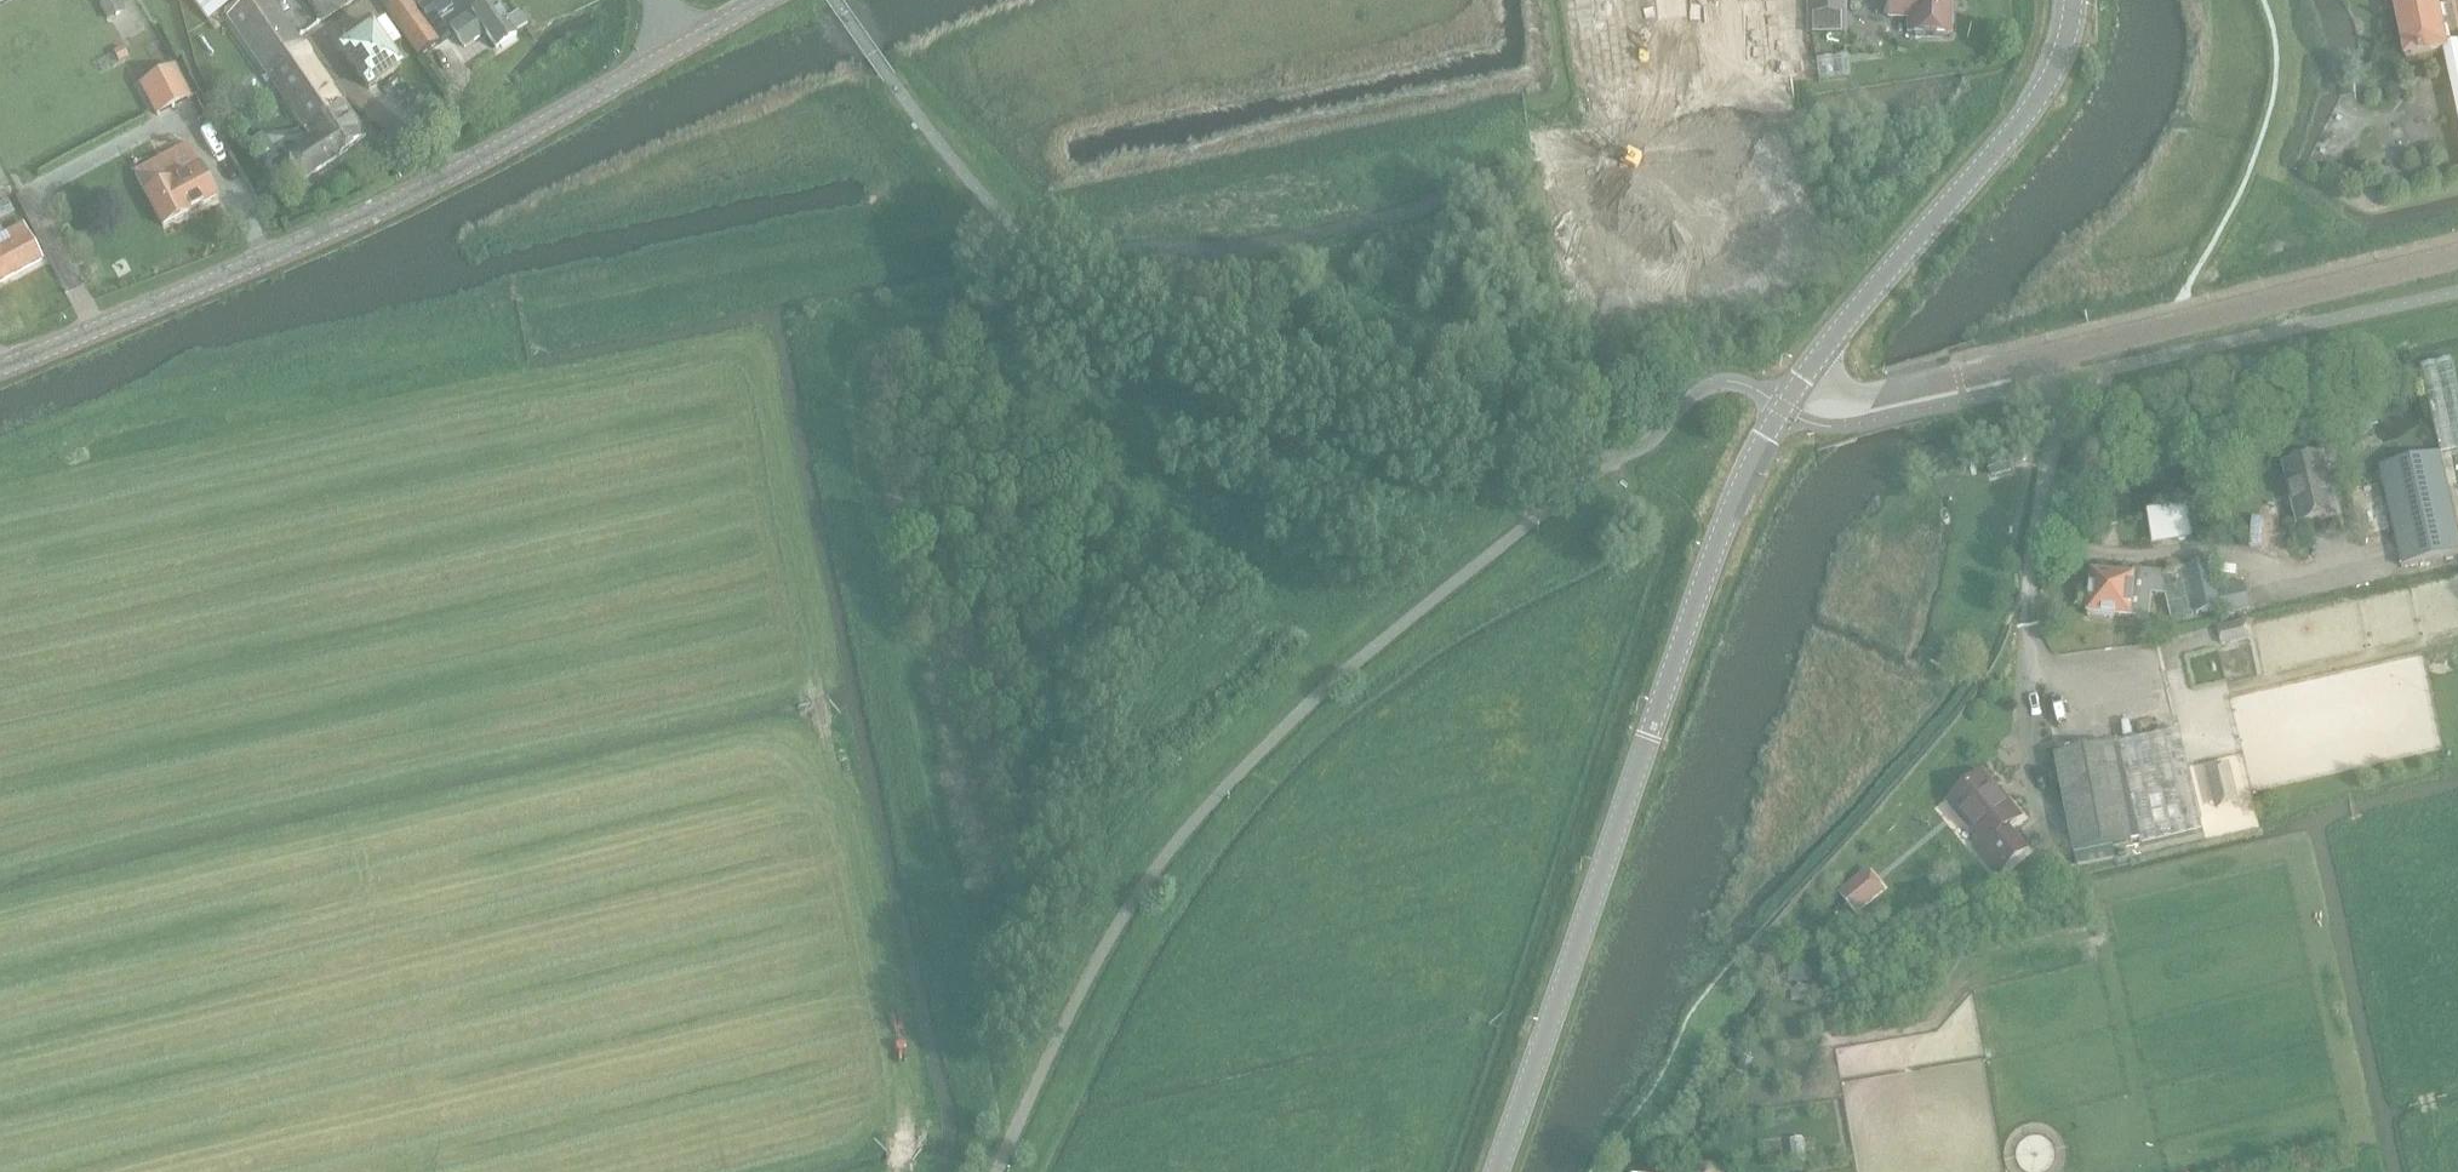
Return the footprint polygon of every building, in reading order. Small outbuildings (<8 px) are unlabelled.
[(120,0),(109,0),(100,5),(109,22),(126,12),(120,0)] [(208,21),(214,30),(231,18),(230,17),(253,0),(194,0),(208,21)] [(343,103),(347,100),(338,86),(334,89),(300,44),(302,43),(272,0),(253,0),(230,17),(231,18),(316,141),(292,158),(307,179),(366,135),(343,103)] [(323,20),(354,0),(309,0),(323,20)] [(419,15),(415,8),(416,7),(428,0),(388,0),(384,3),(420,57),(439,43),(436,39),(419,15)] [(416,7),(440,42),(449,36),(437,17),(451,8),(446,0),(428,0),(416,7)] [(1809,13),(1809,34),(1845,34),(1845,13),(1846,0),(1809,0),(1809,13)] [(1887,18),(1907,19),(1907,34),(1947,35),(1948,0),(1887,0),(1887,18)] [(2445,47),(2436,0),(2393,0),(2406,58),(2444,49),(2457,108),(2457,44),(2445,47)] [(486,33),(498,51),(517,38),(515,35),(506,22),(492,1),(452,27),(465,47),(486,33)] [(518,14),(506,22),(515,35),(527,27),(518,14)] [(341,48),(369,88),(401,66),(373,26),(341,48)] [(141,85),(156,115),(188,98),(172,68),(141,85)] [(217,197),(200,166),(189,143),(134,171),(145,194),(162,226),(187,213),(217,197)] [(6,200),(0,203),(0,221),(14,214),(6,200)] [(41,259),(24,225),(0,238),(0,281),(41,259)] [(2442,458),(2457,454),(2457,377),(2455,363),(2422,370),(2440,453),(2442,458)] [(2457,554),(2457,532),(2442,458),(2440,453),(2377,467),(2400,567),(2457,554)] [(2299,526),(2336,517),(2324,459),(2286,467),(2299,526)] [(2390,527),(2384,500),(2364,504),(2369,532),(2390,527)] [(2209,562),(2161,574),(2167,597),(2172,621),(2221,610),(2209,562)] [(2093,573),(2089,618),(2106,620),(2106,616),(2131,619),(2132,614),(2138,614),(2137,619),(2150,621),(2152,596),(2167,597),(2161,574),(2135,571),(2134,577),(2093,573)] [(2224,614),(2251,608),(2245,582),(2218,588),(2224,614)] [(2111,846),(2140,840),(2141,846),(2203,834),(2184,733),(2121,745),(2121,744),(2055,756),(2073,853),(2111,846)] [(2240,804),(2230,764),(2207,769),(2217,810),(2240,804)] [(1996,875),(2005,867),(2025,850),(2007,828),(2020,816),(2005,798),(2001,801),(1980,775),(1949,801),(1981,840),(1972,847),(1996,875)] [(2114,857),(2111,846),(2073,853),(2076,865),(2114,857)] [(1860,877),(1837,895),(1854,916),(1877,897),(1860,877)]
